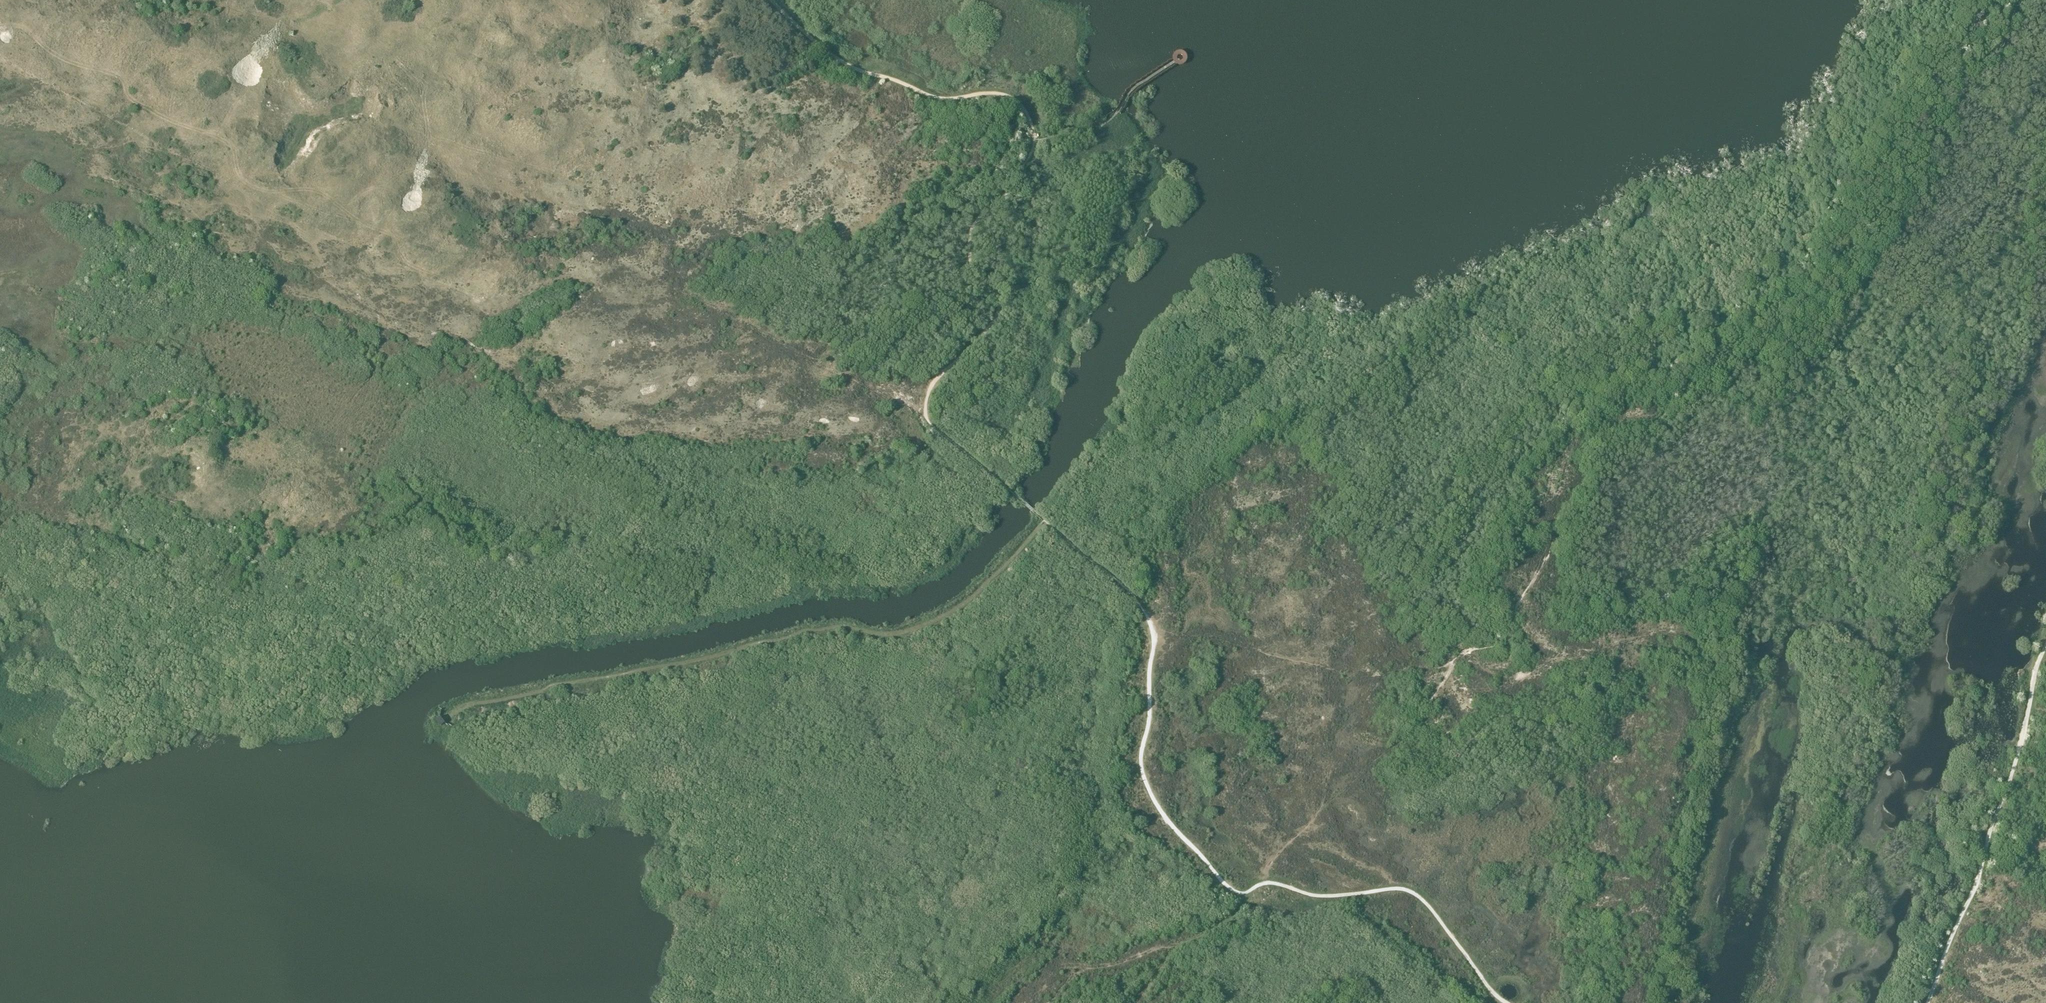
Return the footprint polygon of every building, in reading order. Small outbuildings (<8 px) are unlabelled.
[(1178,53),(1176,54),(1174,56),(1173,59),(1173,61),(1174,64),(1176,66),(1178,67),(1181,68),(1183,67),(1186,66),(1187,63),(1188,60),(1187,58),(1186,55),(1184,54),(1181,53),(1178,53)] [(445,721),(440,715),(435,719),(440,725),(445,721)]
